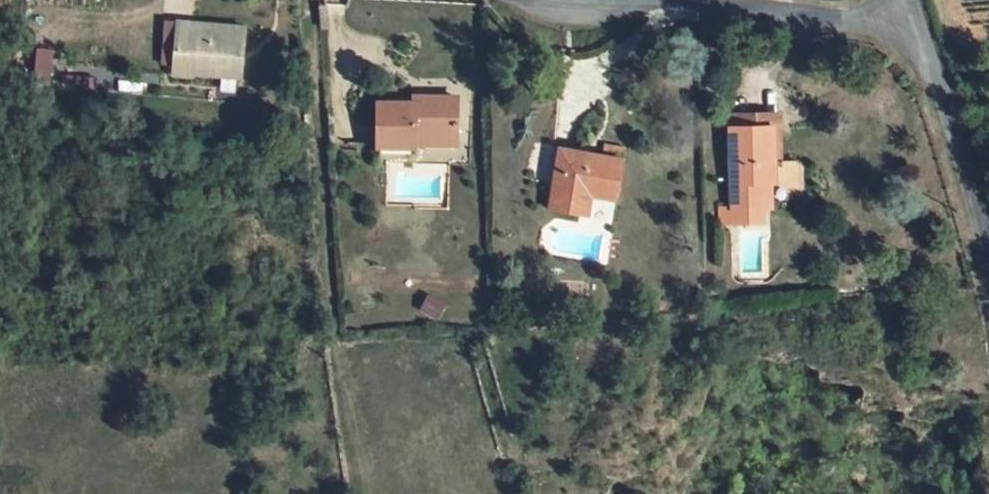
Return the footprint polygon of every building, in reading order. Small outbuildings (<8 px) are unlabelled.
[(242,18),(175,15),(174,34),(241,35),(242,18)] [(174,34),(173,67),(240,69),(241,35),(174,34)] [(35,48),(35,74),(48,75),(48,49),(35,48)] [(374,101),(373,142),(408,140),(408,124),(452,124),(452,86),(408,86),(408,101),(374,101)] [(789,112),(737,112),(737,129),(780,129),(780,164),(789,164),(789,112)] [(408,124),(408,140),(451,138),(452,124),(408,124)] [(780,129),(737,129),(738,208),(767,207),(767,186),(781,186),(781,198),(813,198),(813,164),(789,164),(780,164),(780,129)] [(575,203),(580,182),(600,185),(612,187),(620,151),(558,139),(545,197),(575,203)] [(575,203),(595,207),(600,185),(580,182),(575,203)]
